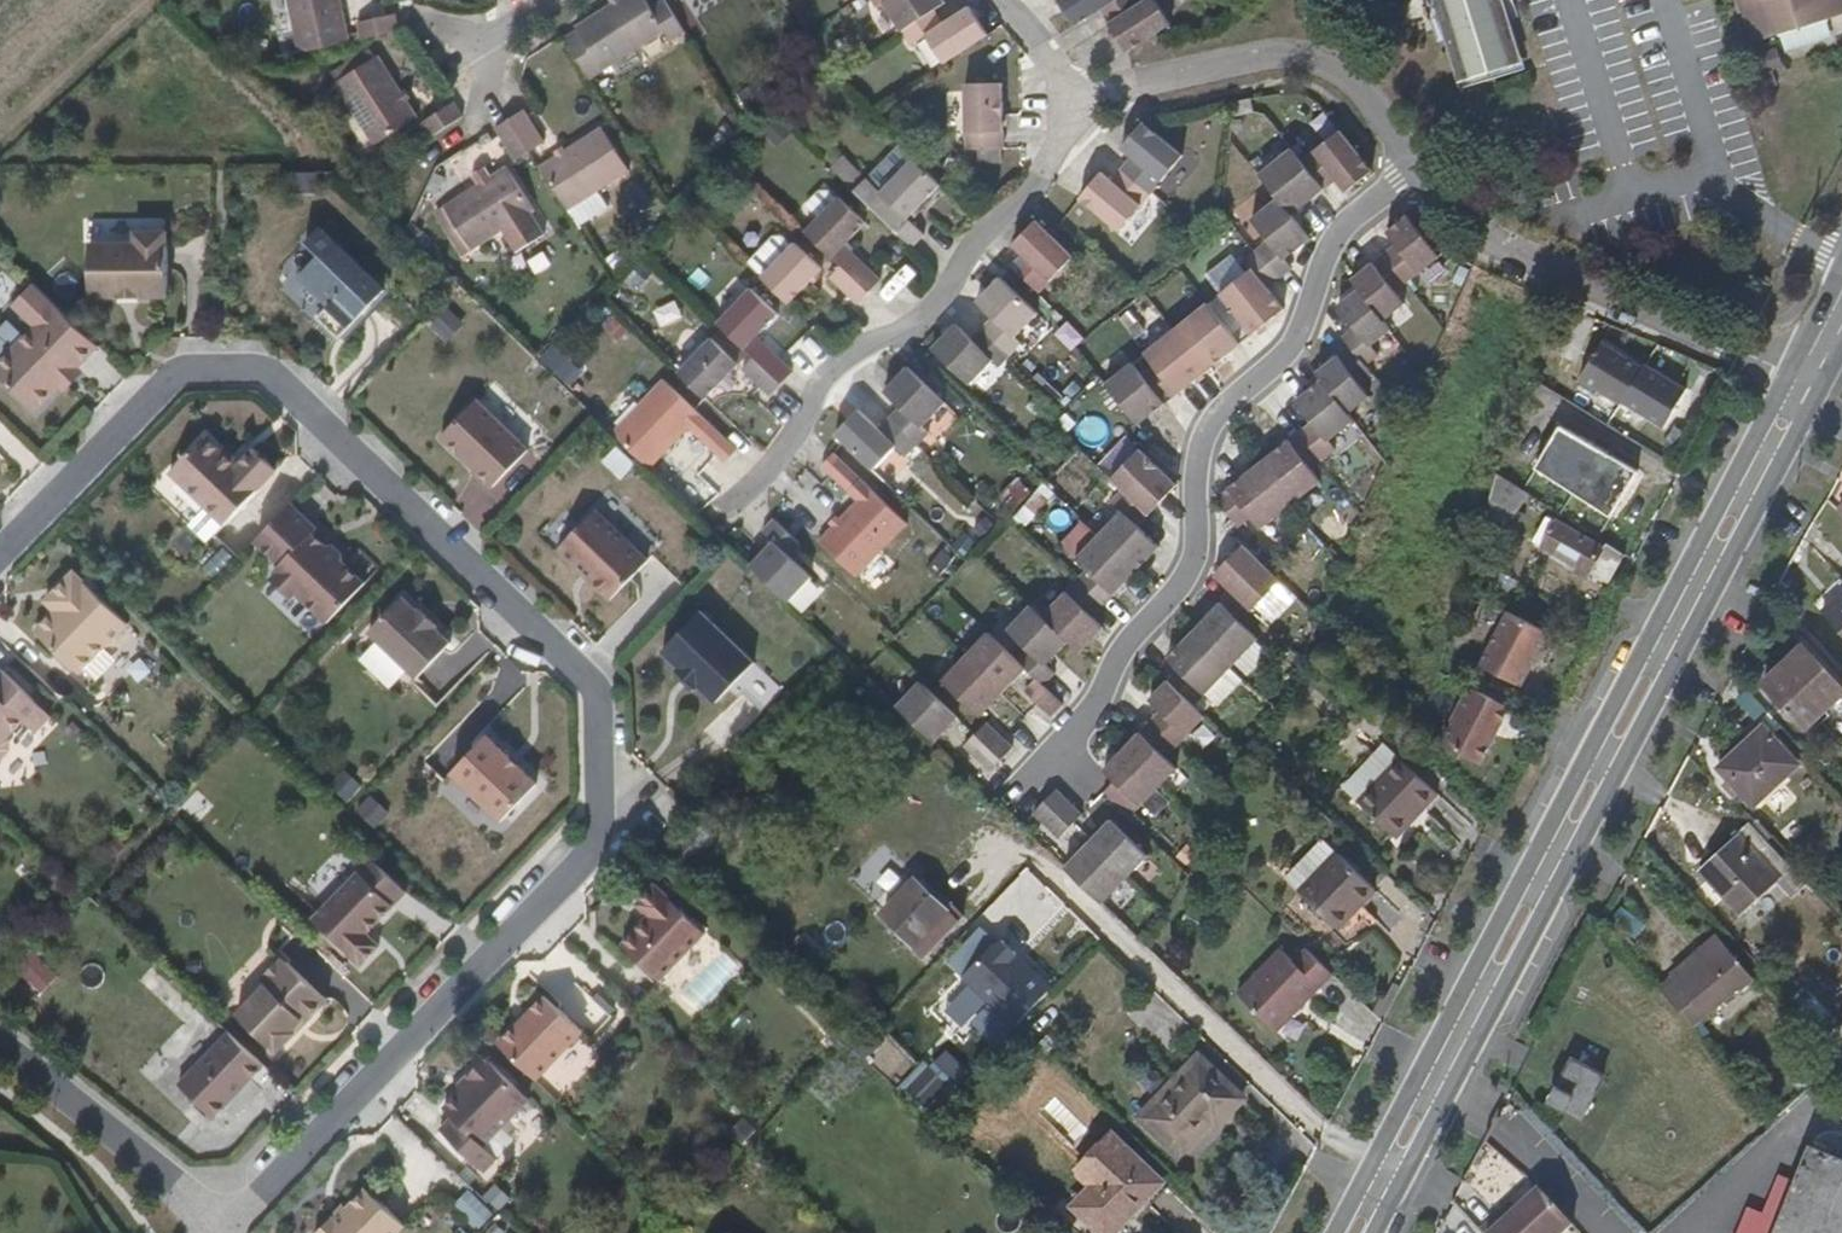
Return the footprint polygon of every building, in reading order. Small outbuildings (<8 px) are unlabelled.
[(291,61),(342,49),(330,0),(276,0),(291,61)] [(568,34),(596,77),(657,39),(662,46),(677,37),(657,5),(642,14),(633,0),(620,0),(568,34)] [(870,13),(878,9),(896,37),(927,17),(938,10),(932,0),(861,0),(870,13)] [(1096,15),(1115,2),(1114,0),(1051,0),(1071,31),(1096,15)] [(1123,57),(1151,40),(1167,29),(1147,0),(1136,7),(1131,0),(1119,0),(1115,2),(1096,15),(1123,57)] [(1454,96),(1460,94),(1457,86),(1429,0),(1423,0),(1454,96)] [(1457,86),(1512,67),(1490,0),(1429,0),(1457,86)] [(1512,67),(1457,86),(1460,94),(1522,73),(1498,0),(1490,0),(1512,67)] [(1750,46),(1841,15),(1841,7),(1839,0),(1735,0),(1750,46)] [(927,17),(896,37),(906,52),(920,43),(938,70),(982,42),(963,13),(936,30),(927,17)] [(387,20),(378,22),(351,28),(355,46),(391,37),(387,20)] [(325,88),(365,149),(408,121),(368,59),(325,88)] [(998,153),(997,122),(996,90),(959,91),(961,153),(998,153)] [(415,128),(424,143),(456,124),(446,109),(440,113),(415,128)] [(500,128),(520,158),(535,148),(519,123),(515,118),(500,128)] [(488,135),(491,141),(507,166),(520,158),(500,128),(488,135)] [(1119,174),(1147,199),(1178,162),(1140,128),(1118,153),(1128,163),(1119,174)] [(1368,173),(1335,133),(1296,163),(1318,194),(1332,184),(1341,194),(1351,187),(1359,181),(1368,173)] [(591,134),(530,172),(559,215),(618,177),(591,134)] [(1318,194),(1296,163),(1286,153),(1254,178),(1273,203),(1287,219),(1318,194)] [(935,189),(906,163),(874,197),(891,213),(880,227),(907,252),(918,240),(903,225),(914,213),(935,189)] [(1115,235),(1147,199),(1119,174),(1109,185),(1099,177),(1076,204),(1115,235)] [(435,214),(464,258),(526,218),(498,175),(435,214)] [(1363,187),(1359,181),(1351,187),(1356,192),(1363,187)] [(874,197),(862,210),(880,227),(891,213),(874,197)] [(830,201),(798,235),(825,261),(837,249),(858,225),(830,201)] [(1287,219),(1273,203),(1249,222),(1266,243),(1253,252),(1276,281),(1288,272),(1283,265),(1307,245),(1287,219)] [(1439,261),(1408,222),(1398,229),(1390,235),(1387,238),(1395,248),(1382,258),(1407,288),(1439,261)] [(1390,235),(1398,229),(1394,225),(1386,231),(1390,235)] [(1007,272),(1034,297),(1067,262),(1044,240),(1030,227),(1008,249),(1019,260),(1007,272)] [(87,248),(88,303),(116,302),(138,301),(166,300),(164,235),(132,236),(132,247),(87,248)] [(314,324),(334,345),(380,298),(315,235),(306,245),(315,262),(296,282),(325,312),(314,324)] [(787,247),(754,282),(781,307),(814,272),(787,247)] [(837,249),(825,261),(837,271),(848,259),(837,249)] [(1276,281),(1253,252),(1242,262),(1249,271),(1218,297),(1249,338),(1255,334),(1262,328),(1281,313),(1264,291),(1276,281)] [(1395,298),(1407,288),(1382,258),(1350,283),(1358,293),(1384,325),(1403,310),(1395,298)] [(876,285),(868,277),(848,259),(837,271),(864,298),(876,285)] [(864,298),(837,271),(826,283),(845,301),(854,309),(864,298)] [(979,333),(1007,360),(1017,350),(1011,343),(1033,320),(996,284),(974,307),(988,321),(979,333)] [(98,347),(31,287),(11,309),(34,329),(0,362),(0,380),(35,412),(59,387),(55,383),(73,364),(78,368),(98,347)] [(744,293),(710,327),(714,331),(739,353),(749,340),(770,318),(744,293)] [(1389,332),(1384,325),(1358,293),(1337,310),(1353,331),(1341,340),(1349,349),(1363,366),(1375,357),(1369,349),(1389,332)] [(655,307),(661,325),(683,318),(677,299),(655,307)] [(451,304),(430,321),(445,340),(466,324),(451,304)] [(1206,307),(1175,331),(1206,372),(1226,357),(1234,351),(1238,347),(1206,307)] [(1262,328),(1255,334),(1259,338),(1266,334),(1262,328)] [(997,370),(1007,360),(979,333),(968,343),(952,329),(929,353),(967,389),(990,365),(997,370)] [(714,331),(704,343),(731,369),(737,373),(748,362),(739,353),(714,331)] [(1143,357),(1152,369),(1174,397),(1193,383),(1201,377),(1206,372),(1175,331),(1143,357)] [(1706,378),(1632,334),(1621,353),(1613,349),(1604,364),(1650,391),(1646,398),(1682,418),(1706,378)] [(760,350),(749,340),(739,353),(748,362),(760,350)] [(704,343),(671,379),(698,405),(731,369),(704,343)] [(1371,377),(1363,366),(1349,349),(1315,377),(1322,385),(1346,414),(1367,397),(1359,385),(1371,377)] [(788,376),(780,368),(760,350),(748,362),(776,389),(788,376)] [(1237,355),(1234,351),(1226,357),(1230,361),(1237,355)] [(569,385),(586,372),(574,356),(556,369),(569,385)] [(776,389),(748,362),(737,373),(757,392),(766,400),(776,389)] [(1136,428),(1162,407),(1170,401),(1174,397),(1152,369),(1139,379),(1129,367),(1103,387),(1136,428)] [(885,423),(914,450),(924,438),(919,433),(942,408),(904,372),(881,397),(896,412),(885,423)] [(1201,377),(1193,383),(1197,388),(1204,382),(1201,377)] [(1298,435),(1321,462),(1332,453),(1326,445),(1353,423),(1346,414),(1322,385),(1312,391),(1303,398),(1294,406),(1309,426),(1298,435)] [(608,439),(645,475),(683,436),(696,421),(658,386),(608,439)] [(1299,393),(1303,398),(1312,391),(1307,386),(1299,393)] [(1170,401),(1162,407),(1166,412),(1173,406),(1170,401)] [(525,457),(473,407),(437,444),(489,494),(525,457)] [(840,446),(871,475),(894,451),(903,460),(914,450),(885,423),(875,433),(855,416),(833,438),(840,446)] [(683,436),(693,443),(706,431),(696,421),(683,436)] [(693,443),(711,460),(720,468),(732,455),(706,431),(693,443)] [(1116,468),(1138,441),(1126,431),(1104,458),(1116,468)] [(1519,433),(1509,448),(1532,463),(1542,448),(1519,433)] [(1256,469),(1290,509),(1319,485),(1309,471),(1321,462),(1298,435),(1272,455),(1265,461),(1256,469)] [(205,436),(170,472),(224,525),(276,472),(254,449),(237,466),(205,436)] [(1593,480),(1630,501),(1652,464),(1605,436),(1595,452),(1606,459),(1593,480)] [(1260,457),(1265,461),(1272,455),(1267,450),(1260,457)] [(1108,483),(1119,493),(1146,519),(1174,490),(1136,453),(1108,483)] [(818,469),(824,475),(844,493),(855,483),(829,458),(818,469)] [(1261,533),(1290,509),(1256,469),(1214,502),(1237,530),(1250,520),(1261,533)] [(1499,475),(1484,526),(1503,537),(1530,495),(1499,475)] [(855,483),(844,493),(852,502),(864,491),(855,483)] [(903,525),(864,491),(852,502),(814,543),(851,578),(903,525)] [(1117,515),(1095,537),(1132,574),(1155,550),(1135,530),(1146,519),(1119,493),(1108,505),(1117,515)] [(327,622),(366,582),(365,581),(364,582),(342,562),(342,555),(331,545),(325,545),(323,544),(320,547),(310,538),(313,534),(312,533),(317,528),(291,504),(255,541),(280,565),(274,571),(275,573),(275,574),(275,583),(286,594),(295,593),(297,593),(327,622)] [(592,517),(555,556),(573,574),(576,572),(587,582),(585,585),(607,606),(645,567),(592,517)] [(1609,582),(1625,555),(1609,545),(1606,549),(1549,517),(1535,541),(1578,565),(1592,574),(1609,582)] [(745,569),(784,606),(806,580),(785,560),(796,547),(770,523),(758,535),(768,546),(756,557),(745,569)] [(1083,571),(1074,582),(1101,607),(1132,574),(1095,537),(1072,560),(1083,571)] [(1231,593),(1252,613),(1280,585),(1242,548),(1214,577),(1231,593)] [(1587,580),(1592,574),(1578,565),(1574,573),(1587,580)] [(56,611),(36,631),(79,673),(107,645),(115,645),(126,634),(126,625),(127,624),(74,572),(55,592),(65,602),(56,611)] [(576,572),(573,574),(585,585),(587,582),(576,572)] [(1074,582),(1041,616),(1067,642),(1079,652),(1103,628),(1092,617),(1101,607),(1074,582)] [(1265,608),(1279,619),(1296,597),(1281,586),(1265,608)] [(65,602),(55,592),(46,601),(56,611),(65,602)] [(1194,632),(1231,669),(1256,642),(1246,632),(1259,619),(1252,613),(1231,593),(1194,632)] [(1841,632),(1841,593),(1823,611),(1841,632)] [(403,597),(369,632),(417,678),(451,643),(435,628),(438,626),(420,610),(418,612),(403,597)] [(1025,651),(1013,664),(1020,671),(1032,682),(1039,688),(1050,677),(1042,668),(1067,642),(1041,616),(1029,605),(1003,631),(1025,651)] [(1549,632),(1511,612),(1483,666),(1521,686),(1549,632)] [(696,691),(714,707),(752,667),(698,616),(660,656),(678,672),(676,674),(677,675),(693,691),(694,693),(696,691)] [(1168,681),(1195,708),(1231,669),(1194,632),(1181,645),(1174,653),(1166,661),(1178,671),(1168,681)] [(981,636),(958,659),(998,694),(1020,671),(1013,664),(981,636)] [(1168,648),(1174,653),(1181,645),(1175,641),(1168,648)] [(1766,682),(1806,727),(1841,694),(1841,689),(1804,647),(1766,682)] [(998,694),(958,659),(936,683),(974,719),(998,694)] [(9,750),(10,742),(6,738),(23,721),(31,728),(46,712),(2,669),(0,671),(0,760),(9,750)] [(677,675),(673,679),(690,695),(693,691),(677,675)] [(1150,723),(1176,749),(1206,718),(1195,708),(1168,681),(1150,701),(1160,712),(1150,723)] [(1039,688),(1032,682),(1018,697),(1045,720),(1058,707),(1039,688)] [(917,685),(894,710),(932,745),(955,721),(917,685)] [(1510,707),(1472,687),(1454,722),(1456,723),(1445,745),(1481,764),(1510,707)] [(51,716),(46,712),(31,728),(35,732),(51,716)] [(1122,753),(1160,790),(1176,771),(1165,761),(1176,749),(1150,723),(1122,753)] [(972,737),(998,762),(1007,752),(981,727),(972,737)] [(1721,768),(1754,804),(1796,765),(1763,730),(1721,768)] [(538,784),(517,765),(516,767),(508,760),(510,758),(487,736),(452,773),(501,821),(538,784)] [(988,773),(998,762),(972,737),(961,749),(988,773)] [(1132,820),(1160,790),(1122,753),(1103,773),(1113,783),(1103,794),(1132,820)] [(510,758),(508,760),(516,767),(517,765),(510,758)] [(1361,801),(1396,835),(1438,793),(1401,759),(1361,801)] [(351,801),(365,783),(345,767),(331,786),(351,801)] [(378,828),(392,811),(371,793),(357,809),(378,828)] [(1047,809),(1069,828),(1079,817),(1057,798),(1047,809)] [(1058,840),(1069,828),(1047,809),(1036,819),(1058,840)] [(1807,884),(1750,821),(1725,847),(1698,871),(1740,916),(1778,883),(1792,898),(1807,884)] [(1091,844),(1130,880),(1148,861),(1109,825),(1091,844)] [(1065,871),(1104,908),(1130,880),(1091,844),(1065,871)] [(1300,891),(1338,928),(1376,889),(1338,853),(1300,891)] [(359,872),(313,919),(361,966),(380,946),(367,934),(373,928),(394,905),(359,872)] [(882,913),(920,951),(955,916),(915,878),(882,913)] [(660,981),(706,933),(656,885),(637,904),(650,917),(623,945),(660,981)] [(386,940),(373,928),(367,934),(380,946),(386,940)] [(1669,1001),(1695,1028),(1753,977),(1726,947),(1680,987),(1682,990),(1669,1001)] [(1301,1007),(1333,974),(1306,948),(1293,961),(1281,950),(1238,994),(1272,1027),(1296,1002),(1301,1007)] [(15,966),(38,992),(57,975),(35,949),(15,966)] [(724,950),(684,993),(700,1008),(740,966),(724,950)] [(237,1014),(277,1053),(296,1034),(293,1030),(302,1021),(308,1020),(327,1001),(288,962),(279,962),(278,961),(265,974),(266,984),(237,1014)] [(990,1003),(969,983),(923,1031),(885,1071),(905,1091),(953,1042),(990,1003)] [(536,1081),(582,1033),(545,997),(528,1014),(530,1015),(521,1025),(520,1023),(499,1045),(536,1081)] [(1277,1032),(1301,1007),(1296,1002),(1272,1027),(1277,1032)] [(530,1015),(528,1014),(520,1023),(521,1025),(530,1015)] [(264,1066),(229,1032),(180,1085),(214,1118),(264,1066)] [(1841,1058),(1841,1054),(1836,1048),(1828,1056),(1836,1065),(1841,1058)] [(1143,1117),(1180,1151),(1211,1118),(1219,1124),(1244,1099),(1200,1057),(1143,1117)] [(1549,1102),(1582,1119),(1604,1073),(1573,1057),(1549,1102)] [(488,1064),(484,1060),(469,1076),(473,1080),(459,1093),(459,1094),(444,1109),(452,1118),(440,1130),(483,1172),(497,1159),(484,1146),(529,1100),(490,1061),(488,1064)] [(473,1080),(469,1076),(455,1090),(459,1093),(473,1080)] [(745,1143),(757,1126),(741,1115),(729,1133),(745,1143)] [(1104,1232),(1112,1232),(1161,1181),(1114,1136),(1079,1173),(1093,1187),(1075,1205),(1104,1232)] [(1810,1144),(1781,1212),(1752,1199),(1748,1209),(1746,1208),(1736,1232),(1841,1232),(1841,1157),(1810,1144)] [(1484,1230),(1487,1232),(1565,1232),(1574,1224),(1543,1188),(1507,1220),(1501,1214),(1484,1230)] [(405,1225),(367,1189),(348,1209),(336,1221),(332,1218),(317,1232),(397,1232),(405,1225)] [(348,1209),(344,1205),(332,1218),(336,1221),(348,1209)]
